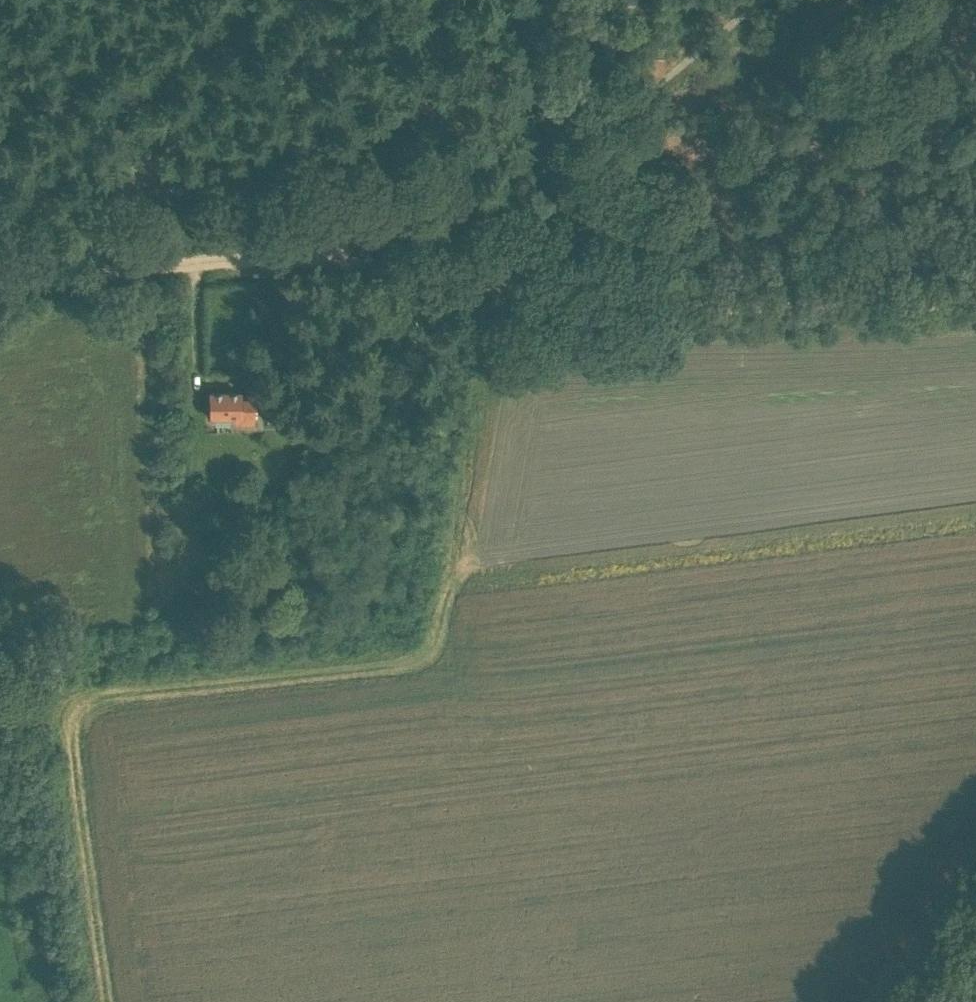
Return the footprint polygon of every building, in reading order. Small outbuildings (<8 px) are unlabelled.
[(239,421),(239,427),(258,427),(258,400),(244,400),(244,392),(210,392),(211,422),(239,421)] [(267,399),(267,419),(285,419),(285,399),(267,399)]
